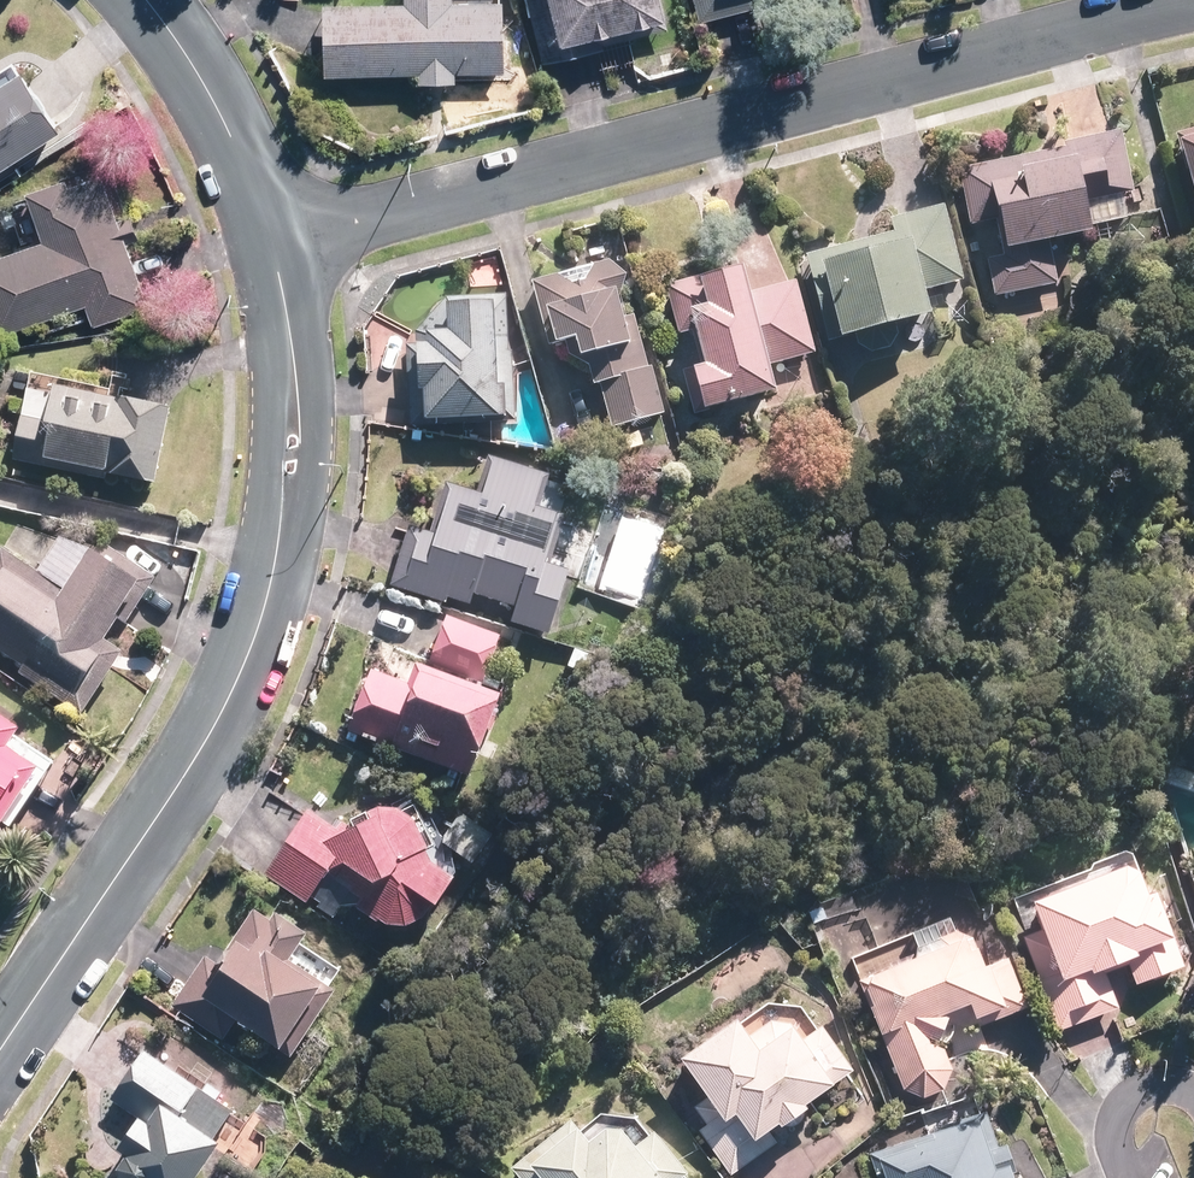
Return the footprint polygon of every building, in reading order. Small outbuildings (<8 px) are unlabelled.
[(336,5),(337,71),(424,69),(424,77),(457,76),(457,68),(503,67),(501,1),(455,2),(455,0),(410,0),(410,3),(336,5)] [(547,56),(599,43),(597,36),(668,19),(663,0),(534,0),(547,56)] [(709,17),(749,6),(748,0),(704,0),(709,17)] [(0,83),(0,164),(57,126),(19,71),(0,83)] [(1183,135),(1193,178),(1193,132),(1183,135)] [(1117,143),(971,170),(979,213),(998,210),(1008,258),(988,262),(994,289),(1054,278),(1047,237),(1091,229),(1084,194),(1125,187),(1117,143)] [(118,219),(102,172),(38,194),(54,241),(0,259),(0,328),(92,297),(100,322),(147,306),(139,281),(118,219)] [(898,232),(815,254),(837,335),(931,311),(924,283),(962,273),(945,208),(895,221),(898,232)] [(611,266),(542,284),(557,340),(583,333),(595,378),(606,375),(618,422),(662,411),(642,335),(630,338),(611,266)] [(747,267),(667,288),(699,404),(777,383),(770,360),(810,349),(792,284),(754,294),(747,267)] [(498,299),(453,301),(422,331),(423,345),(412,345),(415,421),(503,417),(498,299)] [(153,480),(168,413),(35,385),(21,453),(153,480)] [(544,477),(496,461),(483,499),(452,488),(437,534),(419,528),(403,576),(473,600),(478,588),(524,603),(519,617),(551,627),(570,572),(541,562),(556,518),(532,510),(544,477)] [(7,554),(0,564),(0,647),(84,704),(120,652),(99,638),(139,581),(96,552),(66,595),(7,554)] [(503,639),(448,618),(434,654),(489,675),(503,639)] [(469,771),(498,696),(424,667),(414,694),(378,680),(359,729),(469,771)] [(5,823),(39,772),(4,748),(15,731),(0,721),(0,819),(5,823)] [(311,897),(345,846),(376,912),(386,907),(393,921),(443,897),(437,884),(442,882),(404,801),(338,831),(341,836),(310,816),(273,872),(311,897)] [(1138,864),(1017,911),(1061,1023),(1116,1001),(1102,966),(1129,956),(1137,977),(1181,960),(1155,894),(1150,896),(1138,864)] [(304,936),(262,909),(222,969),(210,961),(183,1001),(229,1032),(240,1015),(284,1043),(325,981),(290,958),(304,936)] [(973,938),(863,982),(906,1087),(949,1069),(934,1030),(1019,996),(1004,958),(985,966),(973,938)] [(719,1090),(700,1104),(714,1123),(706,1129),(735,1169),(775,1140),(766,1127),(852,1066),(824,1025),(802,1040),(787,1018),(755,1040),(740,1018),(692,1052),(719,1090)] [(144,1047),(111,1097),(139,1116),(120,1144),(128,1151),(120,1164),(120,1172),(117,1177),(195,1177),(223,1138),(216,1134),(234,1107),(144,1047)] [(520,1165),(530,1177),(673,1177),(684,1170),(656,1134),(638,1148),(617,1121),(591,1142),(576,1123),(520,1165)] [(886,1156),(893,1177),(1017,1177),(1007,1146),(989,1152),(981,1127),(886,1156)]
